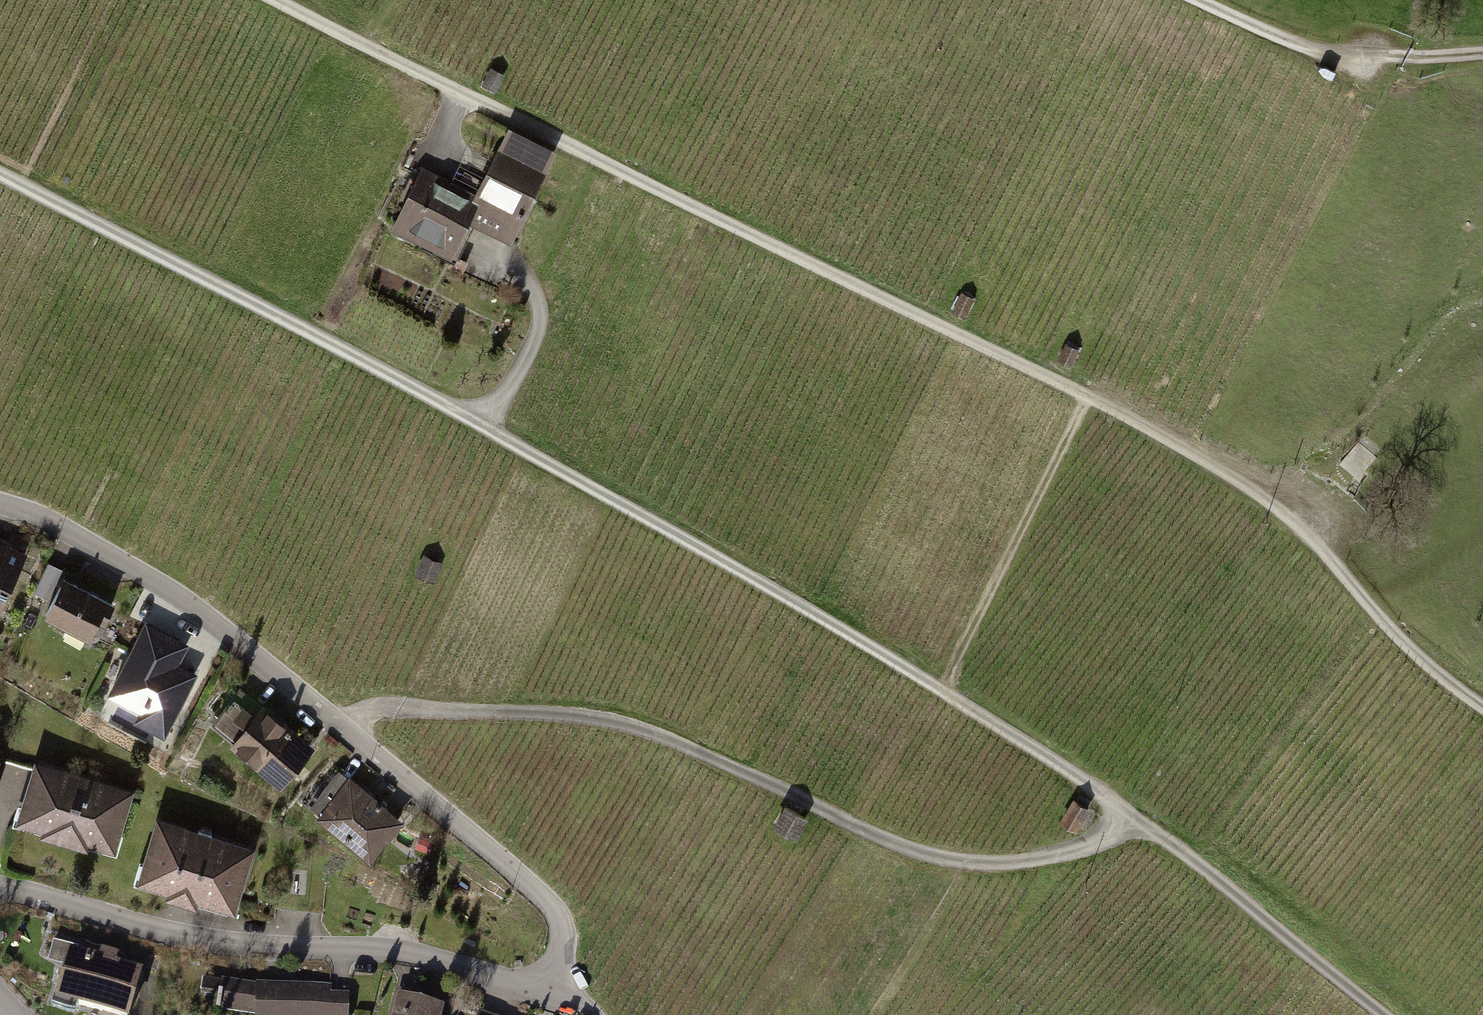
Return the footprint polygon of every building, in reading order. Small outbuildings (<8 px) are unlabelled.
[(508,79),(493,71),(484,88),(499,96),(508,79)] [(544,167),(501,147),(476,199),(469,215),(512,235),(544,167)] [(476,199),(420,172),(394,225),(450,252),(469,215),(476,199)] [(965,318),(974,301),(962,295),(953,312),(965,318)] [(1072,367),(1079,353),(1068,347),(1060,362),(1072,367)] [(1341,464),(1357,478),(1376,457),(1359,443),(1341,464)] [(0,542),(0,607),(25,553),(0,542)] [(438,567),(423,559),(417,572),(432,580),(438,567)] [(47,597),(62,570),(49,563),(35,590),(47,597)] [(112,605),(64,579),(47,612),(69,623),(66,629),(85,639),(88,633),(90,634),(99,616),(104,619),(112,605)] [(151,628),(147,626),(111,691),(168,721),(191,677),(180,671),(173,667),(171,671),(164,667),(166,664),(178,642),(173,639),(174,637),(153,626),(151,628)] [(262,712),(239,692),(219,716),(241,734),(235,741),(281,780),(308,747),(289,731),(291,729),(287,727),(286,728),(264,710),(262,712)] [(153,725),(117,706),(110,719),(146,738),(153,725)] [(135,791),(34,761),(16,823),(116,853),(135,791)] [(349,783),(337,774),(317,797),(328,806),(322,813),(370,853),(398,820),(380,805),(382,804),(378,801),(377,802),(351,781),(349,783)] [(1089,807),(1077,799),(1068,813),(1080,821),(1089,807)] [(806,818),(787,807),(777,825),(795,836),(806,818)] [(254,845),(157,816),(138,879),(235,909),(254,845)] [(70,953),(57,998),(57,1001),(77,1006),(77,1004),(118,1014),(126,1014),(140,973),(114,965),(116,958),(102,954),(100,961),(76,954),(78,948),(72,946),(70,953)] [(221,979),(216,1008),(255,1013),(255,1014),(348,1014),(348,995),(330,994),(330,987),(255,985),(221,979)] [(398,991),(392,1014),(438,1014),(440,1007),(413,1001),(414,995),(398,991)]
